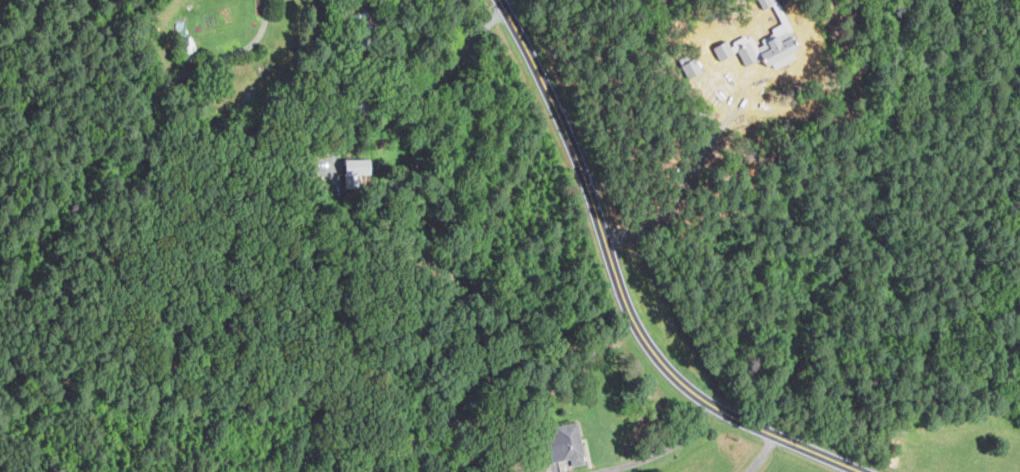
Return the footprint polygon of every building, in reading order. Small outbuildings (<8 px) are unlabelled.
[(785,24),(799,48),(766,67),(752,43),(785,24)] [(715,47),(722,60),(736,53),(729,39),(715,47)] [(760,59),(751,42),(740,47),(749,65),(760,59)] [(683,63),(690,78),(704,71),(698,56),(683,63)] [(359,187),(359,174),(372,173),(371,158),(346,158),(347,188),(359,187)] [(559,461),(571,458),(573,465),(588,462),(578,421),(551,427),(559,461)]
